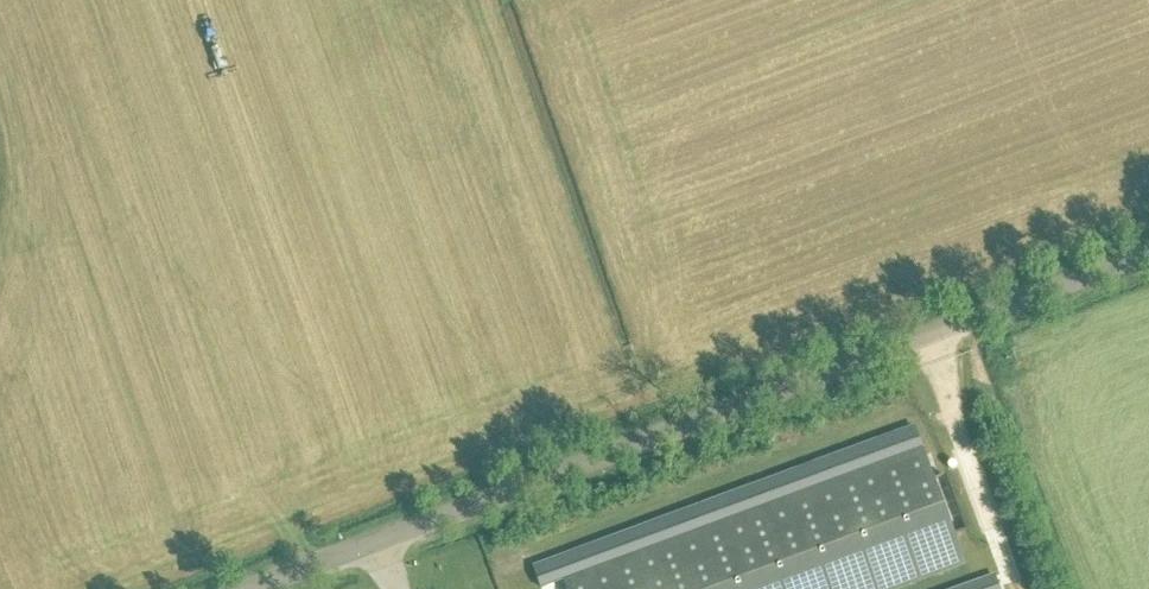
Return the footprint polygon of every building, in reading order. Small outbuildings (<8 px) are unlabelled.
[(532,567),(540,588),(562,580),(566,588),(903,588),(965,566),(914,427),(532,567)]
